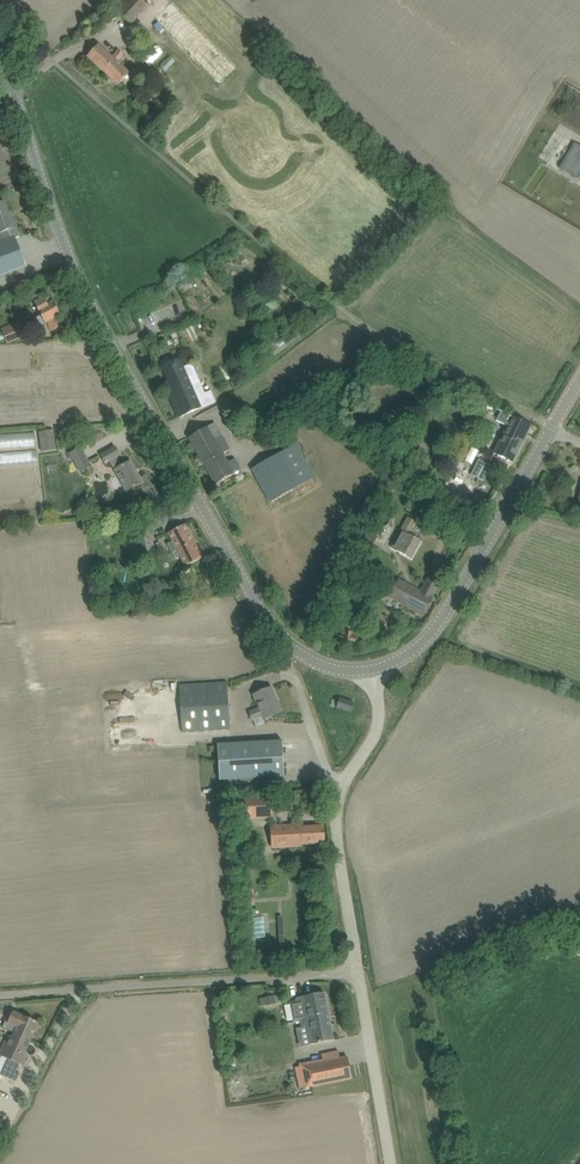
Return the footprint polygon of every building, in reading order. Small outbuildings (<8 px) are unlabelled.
[(131,24),(148,5),(142,0),(124,0),(115,10),(131,24)] [(155,19),(221,85),(236,69),(171,3),(155,19)] [(87,57),(118,86),(130,73),(118,62),(124,55),(119,50),(112,57),(99,45),(87,57)] [(165,72),(175,62),(170,57),(159,66),(165,72)] [(574,143),(558,167),(579,181),(579,147),(574,143)] [(26,266),(15,238),(20,237),(16,227),(12,217),(10,218),(4,202),(0,204),(0,275),(26,266)] [(45,324),(47,323),(52,331),(60,327),(55,318),(61,316),(54,302),(48,305),(44,298),(34,303),(45,324)] [(2,329),(8,343),(26,336),(20,322),(2,329)] [(304,337),(298,324),(285,330),(290,342),(304,337)] [(218,339),(209,344),(219,364),(228,359),(218,339)] [(162,367),(168,381),(163,383),(178,418),(216,401),(211,390),(205,393),(192,363),(183,367),(179,360),(162,367)] [(243,381),(235,384),(238,392),(246,390),(243,381)] [(481,401),(476,411),(483,414),(487,404),(481,401)] [(501,411),(496,420),(507,426),(494,453),(512,462),(531,426),(506,414),(501,411)] [(189,438),(215,485),(242,470),(234,457),(228,461),(224,454),(230,450),(214,423),(189,438)] [(39,432),(42,452),(56,450),(53,430),(39,432)] [(315,478),(296,444),(251,468),(270,503),(315,478)] [(110,462),(126,492),(142,482),(130,462),(122,466),(116,457),(120,455),(115,447),(105,453),(99,456),(103,463),(106,462),(107,463),(110,462)] [(70,454),(81,472),(91,466),(81,448),(70,454)] [(5,453),(5,468),(42,468),(42,453),(5,453)] [(484,482),(492,466),(478,459),(471,475),(484,482)] [(386,474),(380,485),(390,491),(391,488),(404,495),(408,489),(395,482),(396,480),(386,474)] [(75,509),(73,513),(74,516),(77,518),(81,517),(82,514),(81,510),(78,509),(75,509)] [(408,518),(391,548),(411,558),(420,541),(408,534),(415,522),(408,518)] [(175,560),(180,557),(185,567),(203,558),(185,524),(168,533),(172,542),(167,545),(175,560)] [(156,554),(151,528),(136,531),(141,557),(156,554)] [(372,544),(377,534),(368,530),(363,539),(372,544)] [(428,577),(420,592),(399,580),(390,597),(423,615),(440,584),(428,577)] [(121,595),(113,598),(115,606),(124,603),(121,595)] [(346,631),(344,639),(356,641),(356,635),(351,634),(351,631),(346,631)] [(227,681),(179,684),(182,733),(218,730),(230,730),(227,681)] [(271,687),(253,695),(259,708),(249,713),(253,720),(262,716),(264,719),(282,712),(271,687)] [(352,712),(355,703),(339,698),(336,707),(352,712)] [(119,730),(120,744),(137,744),(137,730),(119,730)] [(217,746),(219,780),(283,776),(281,742),(217,746)] [(270,819),(269,796),(238,798),(239,820),(270,819)] [(302,847),(302,845),(325,843),(323,826),(301,827),(300,825),(271,827),(272,849),(302,847)] [(246,906),(254,906),(254,891),(246,891),(246,906)] [(257,919),(257,941),(270,941),(269,919),(257,919)] [(296,998),(297,1001),(288,1003),(292,1019),(300,1017),(302,1029),(310,1027),(314,1044),(333,1040),(324,992),(296,998)] [(273,996),(264,998),(266,1005),(274,1004),(273,996)] [(13,1012),(8,1023),(17,1027),(14,1033),(31,1040),(39,1023),(13,1012)] [(14,1072),(18,1064),(23,1066),(27,1056),(25,1054),(31,1040),(14,1033),(9,1045),(5,1044),(0,1055),(8,1058),(4,1067),(14,1072)] [(294,1067),(299,1089),(352,1078),(347,1057),(339,1058),(338,1052),(321,1056),(322,1059),(298,1063),(299,1066),(294,1067)]
